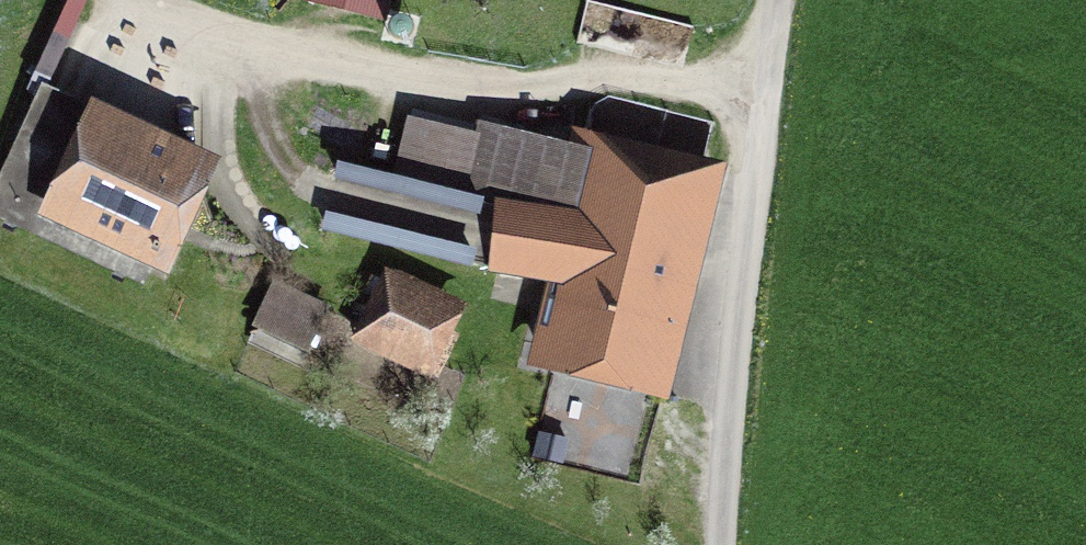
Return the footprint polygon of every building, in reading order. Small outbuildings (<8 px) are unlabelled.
[(392,0),(308,0),(386,23),(392,0)] [(0,179),(0,219),(144,285),(200,166),(40,93),(0,179)] [(585,151),(485,126),(467,198),(496,204),(482,265),(528,277),(530,270),(553,275),(537,344),(651,373),(703,165),(588,137),(585,151)] [(426,362),(450,312),(387,281),(362,331),(426,362)] [(306,344),(322,308),(274,285),(257,321),(306,344)]
